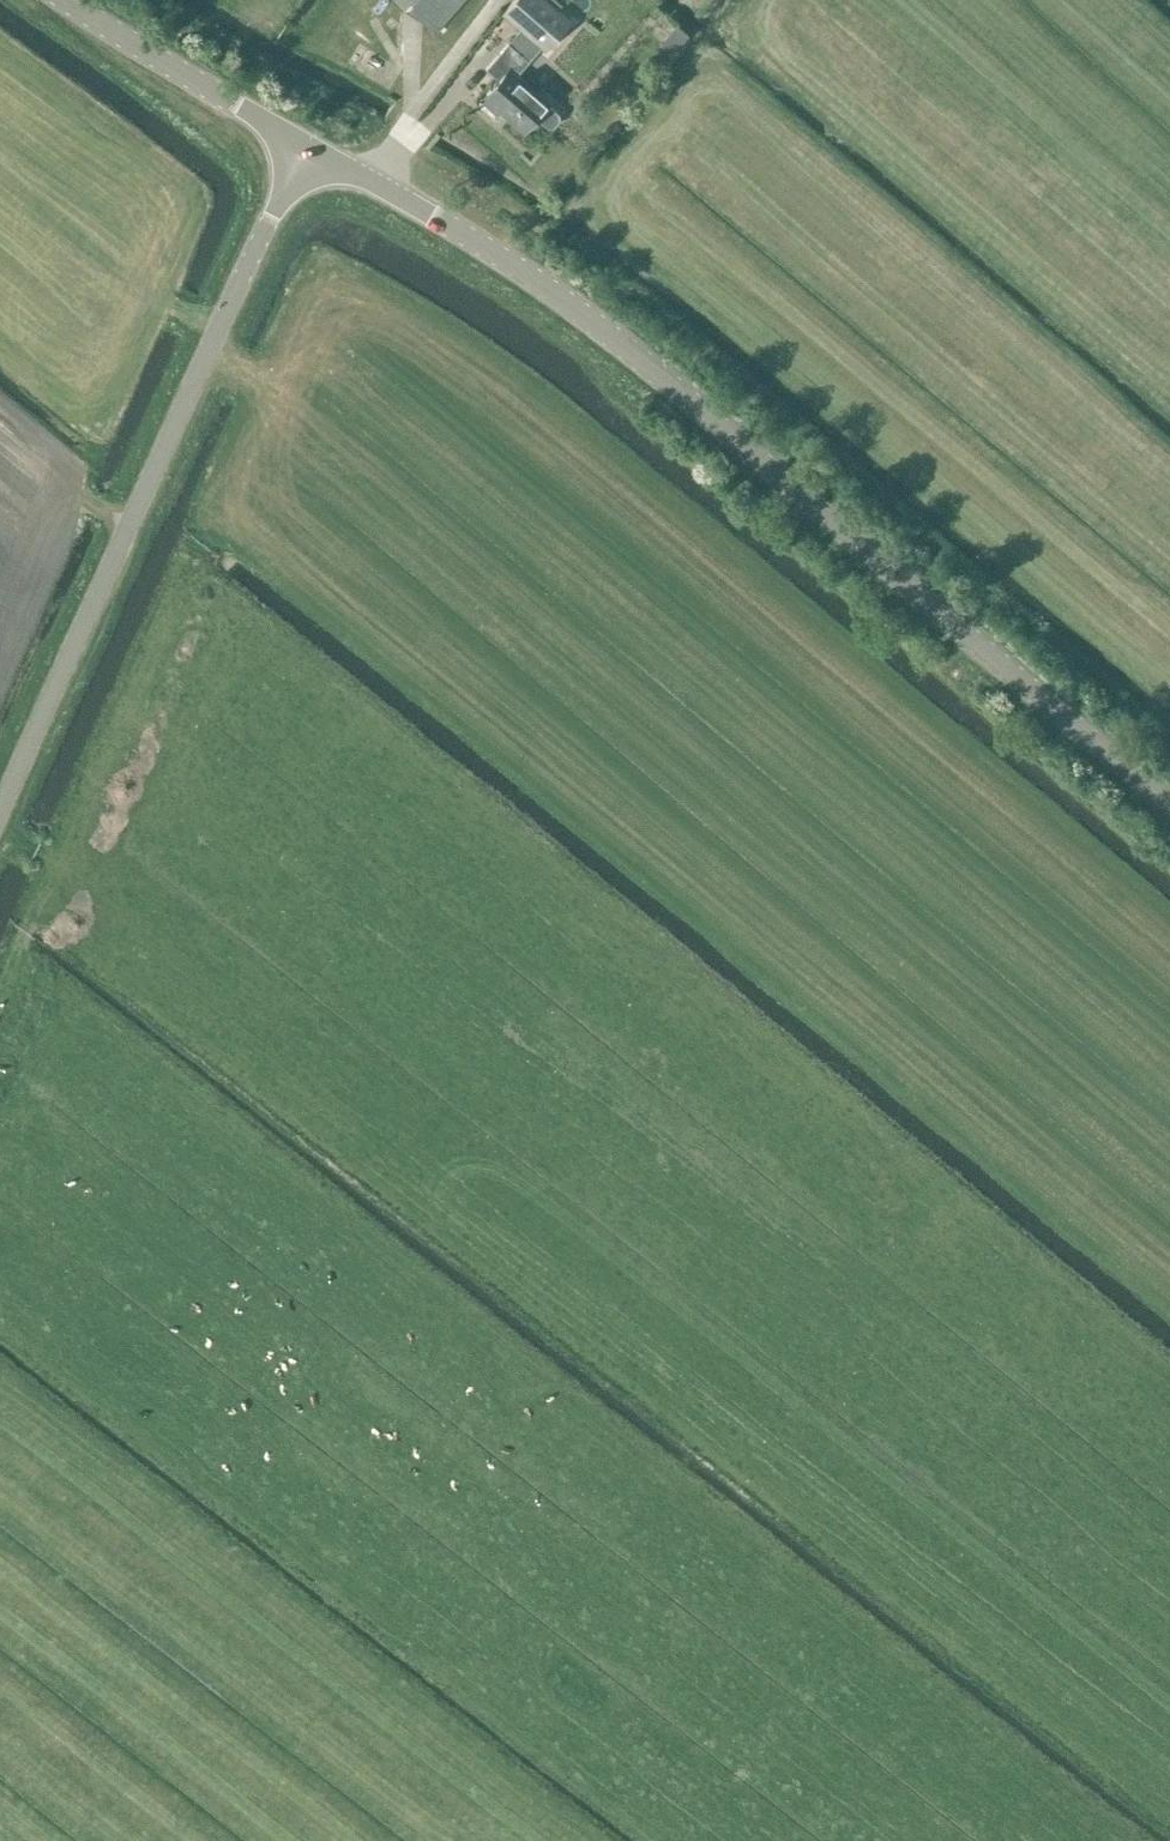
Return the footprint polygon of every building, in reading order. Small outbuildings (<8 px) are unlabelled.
[(436,31),(462,0),(400,0),(436,31)] [(547,0),(514,0),(504,12),(548,49),(572,21),(547,0)] [(678,44),(697,27),(689,17),(669,33),(678,44)] [(482,99),(499,113),(502,109),(525,130),(538,114),(549,124),(555,124),(561,117),(560,111),(517,74),(529,60),(508,42),(486,67),(499,79),(482,99)]
